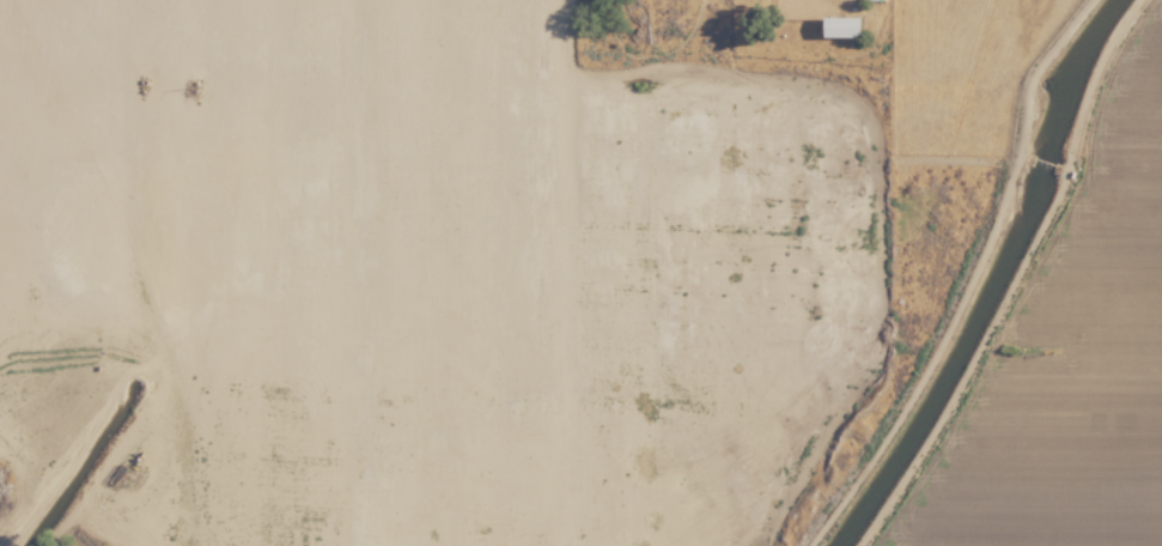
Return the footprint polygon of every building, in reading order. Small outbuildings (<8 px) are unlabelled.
[(826,37),(864,37),(864,17),(826,16),(826,37)]
